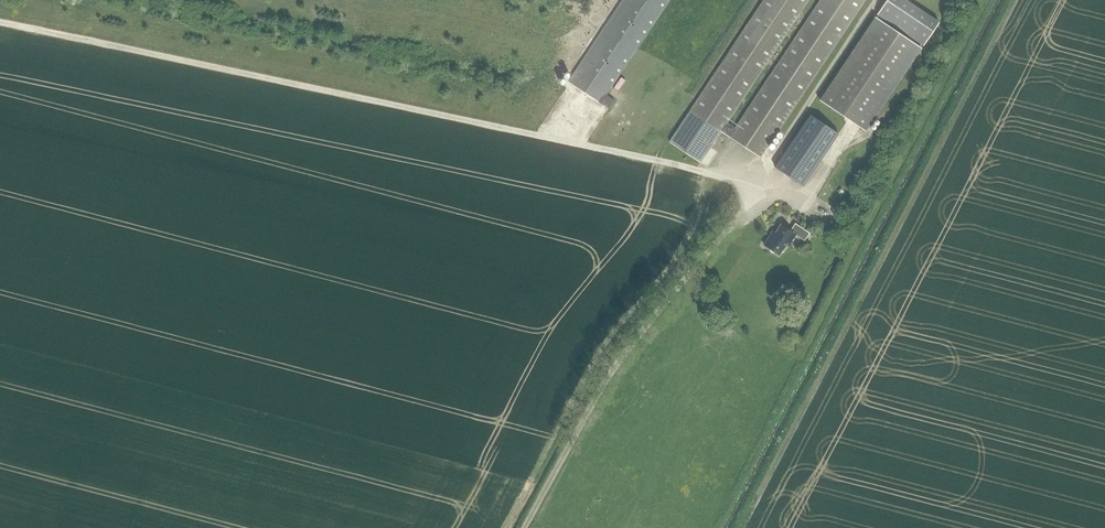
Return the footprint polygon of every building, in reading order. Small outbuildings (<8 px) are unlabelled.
[(570,82),(609,108),(614,100),(604,94),(667,0),(624,0),(570,82)] [(727,124),(810,0),(766,0),(692,112),(690,111),(669,142),(700,163),(721,132),(761,158),(866,0),(823,0),(736,130),(727,124)] [(938,23),(906,0),(887,0),(876,15),(922,47),(938,23)] [(867,132),(888,100),(922,49),(876,19),(821,101),(867,132)] [(804,187),(840,134),(810,114),(775,167),(804,187)] [(840,188),(836,192),(840,197),(845,193),(840,188)] [(805,242),(810,234),(796,224),(791,232),(781,226),(775,235),(773,233),(764,246),(779,257),(787,244),(790,245),(796,236),(805,242)]
